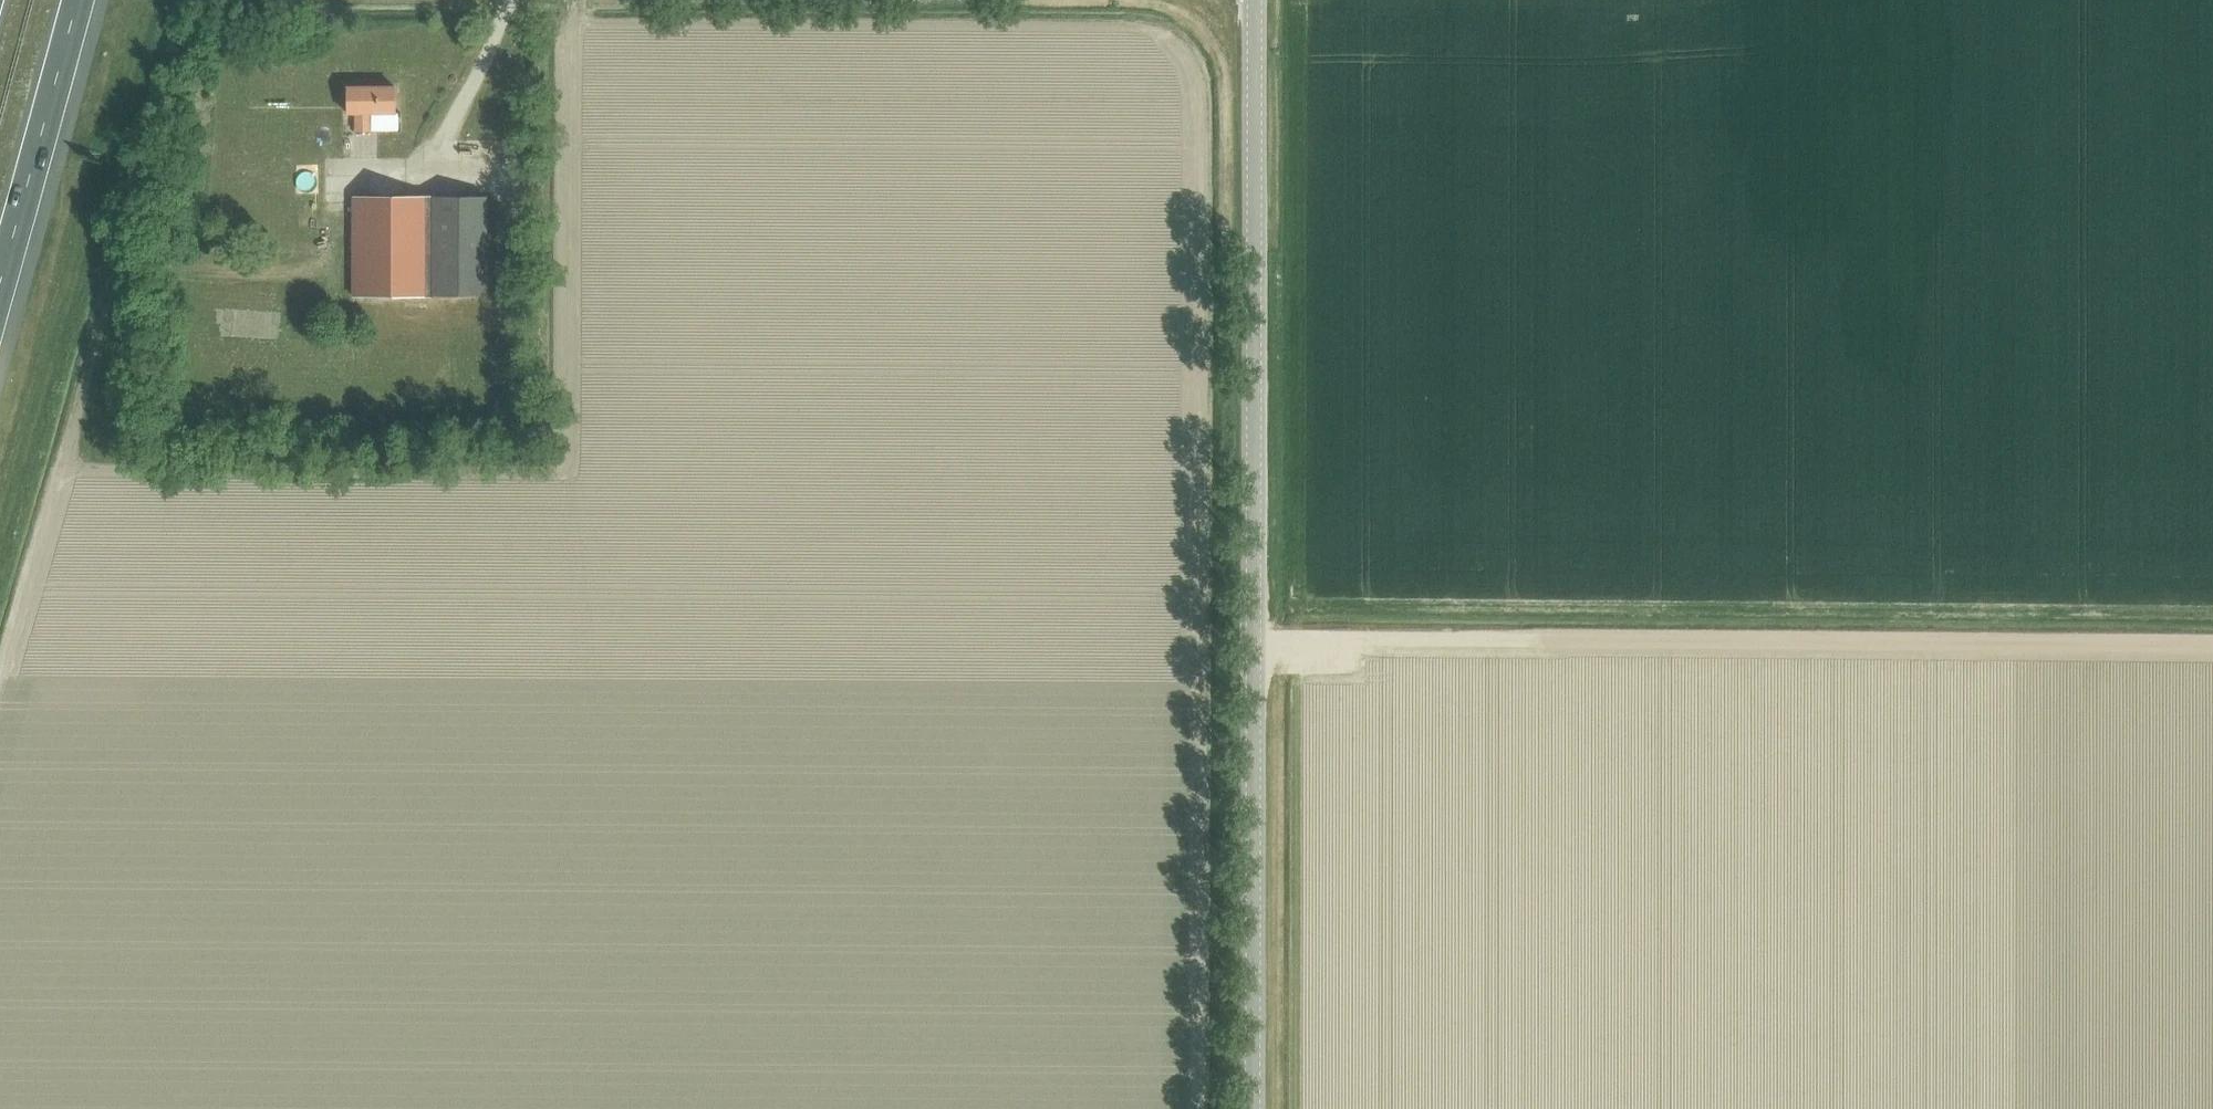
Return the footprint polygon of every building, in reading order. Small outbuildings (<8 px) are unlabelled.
[(396,113),(396,87),(347,87),(347,113),(355,113),(355,131),(371,131),(371,113),(396,113)] [(486,296),(486,198),(353,198),(353,296),(486,296)]
